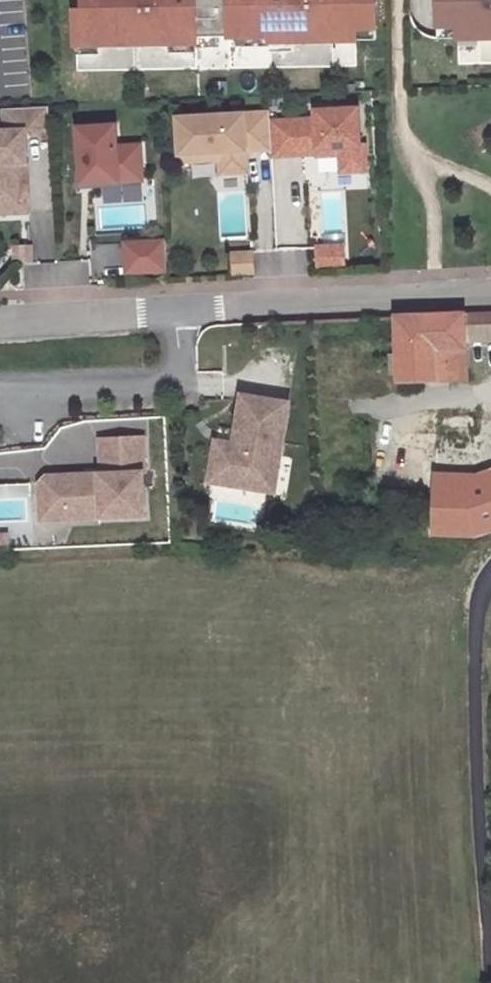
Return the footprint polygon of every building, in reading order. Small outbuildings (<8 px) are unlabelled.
[(75,13),(66,13),(67,47),(187,46),(187,41),(261,40),(261,45),(345,44),(345,31),(365,31),(365,0),(75,0),(75,13)] [(66,13),(75,13),(75,0),(66,0),(66,13)] [(428,30),(448,30),(448,42),(490,42),(490,0),(428,0),(428,30)] [(276,66),(333,66),(333,47),(276,47),(276,66)] [(13,128),(13,129),(18,129),(17,105),(0,106),(0,129),(13,128)] [(37,105),(17,105),(18,129),(38,128),(37,105)] [(305,124),(274,125),(276,160),(293,159),(293,154),(299,153),(300,158),(307,158),(307,161),(329,160),(330,176),(355,175),(353,150),(348,150),(347,113),(305,115),(305,124)] [(258,116),(166,121),(168,158),(208,156),(208,163),(209,177),(236,176),(235,154),(260,153),(259,126),(258,116)] [(105,124),(66,126),(69,182),(130,180),(129,145),(105,146),(105,124)] [(274,125),(259,126),(260,153),(261,160),(276,160),(274,125)] [(17,210),(13,129),(13,128),(0,129),(0,211),(17,210)] [(208,156),(168,158),(168,165),(208,163),(208,156)] [(125,244),(126,272),(163,270),(162,242),(125,244)] [(25,244),(10,245),(11,263),(26,262),(25,244)] [(338,246),(316,248),(317,268),(339,267),(338,246)] [(248,253),(228,254),(229,274),(249,273),(248,253)] [(399,378),(465,376),(464,333),(490,333),(490,311),(394,313),(399,378)] [(223,449),(215,448),(208,486),(248,494),(252,471),(265,474),(276,408),(231,401),(223,449)] [(35,478),(27,486),(28,499),(50,499),(50,511),(87,509),(88,519),(132,517),(130,476),(133,476),(132,440),(88,442),(89,476),(35,478)] [(198,485),(208,486),(215,448),(205,446),(198,485)] [(474,478),(431,477),(431,534),(473,535),(490,529),(490,473),(474,478)] [(50,499),(28,499),(28,521),(88,519),(87,509),(50,511),(50,499)]
